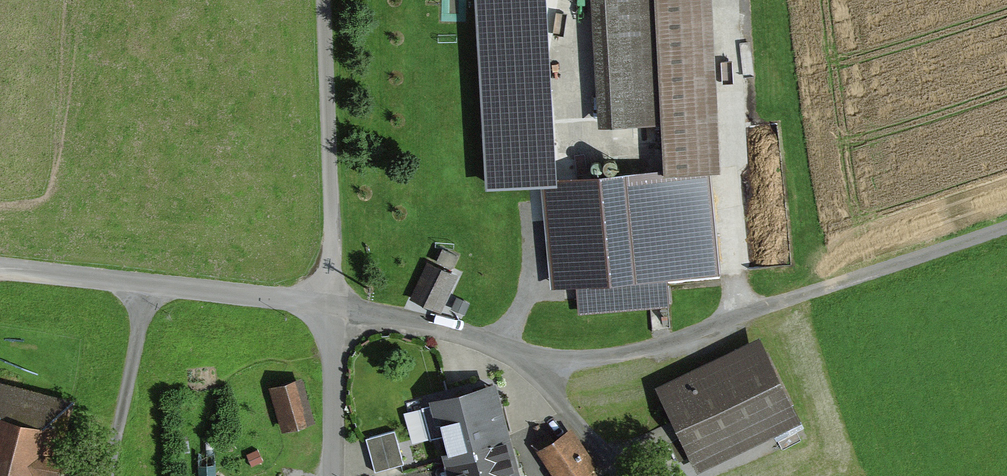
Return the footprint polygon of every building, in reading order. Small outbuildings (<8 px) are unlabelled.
[(543,179),(549,280),(577,279),(579,311),(667,302),(665,271),(719,269),(713,169),(722,169),(713,0),(606,0),(613,120),(663,117),(668,170),(543,179)] [(536,38),(494,44),(512,167),(554,161),(536,38)] [(429,263),(409,302),(441,318),(460,279),(429,263)] [(656,385),(699,475),(710,475),(806,431),(761,336),(656,385)] [(298,375),(268,384),(282,428),(312,420),(298,375)] [(0,379),(0,475),(54,475),(74,398),(0,379)] [(431,397),(452,475),(521,475),(494,380),(431,397)] [(539,447),(554,470),(551,472),(553,475),(595,475),(586,463),(592,459),(570,426),(539,447)] [(393,428),(366,436),(376,469),(403,461),(393,428)]
